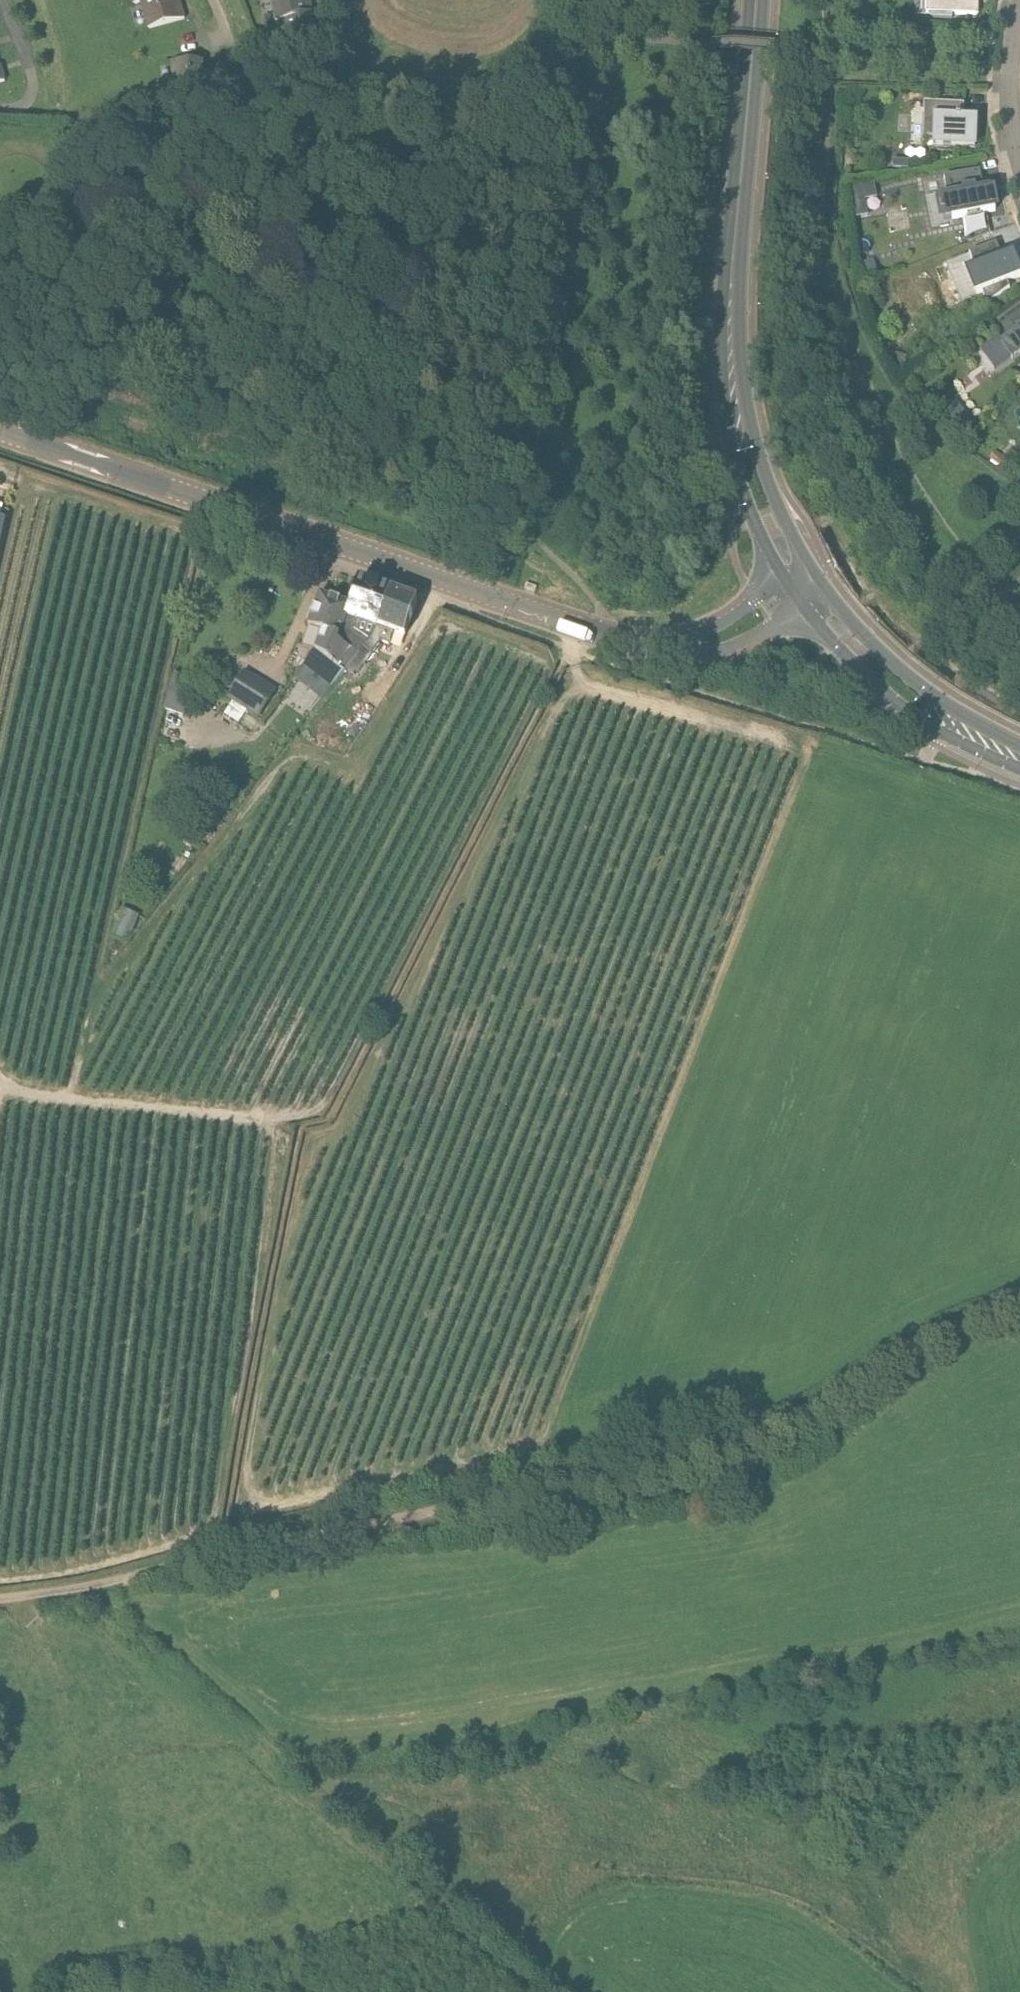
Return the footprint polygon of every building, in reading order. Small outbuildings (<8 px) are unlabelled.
[(140,2),(148,29),(185,18),(182,5),(181,2),(174,4),(173,0),(148,0),(140,2)] [(282,20),(314,15),(313,6),(312,0),(271,0),(274,22),(282,20)] [(926,13),(978,15),(979,0),(927,0),(926,13)] [(314,15),(282,20),(286,48),(325,41),(322,25),(316,26),(315,21),(314,15)] [(172,91),(179,91),(212,91),(212,79),(211,73),(204,73),(204,61),(172,62),(172,91)] [(935,145),(975,146),(976,126),(972,126),(972,117),(964,117),(964,104),(924,102),(924,115),(923,115),(923,116),(924,117),(923,137),(935,138),(935,145)] [(939,198),(944,221),(967,217),(968,219),(982,216),(982,214),(995,211),(991,187),(984,189),(983,184),(976,185),(974,173),(980,171),(980,170),(944,177),(948,196),(939,198)] [(876,183),(850,189),(856,218),(870,215),(867,200),(879,197),(876,183)] [(1010,287),(1008,281),(1019,277),(1019,272),(1012,252),(1002,256),(996,242),(969,253),(975,268),(973,269),(988,304),(1010,287)] [(866,277),(878,272),(873,260),(861,265),(866,277)] [(1011,357),(1012,359),(1019,353),(1019,313),(1002,326),(1008,334),(1000,339),(997,334),(979,347),(995,369),(1011,357)] [(892,367),(905,369),(907,356),(894,354),(892,367)] [(965,440),(980,426),(954,400),(939,414),(965,440)] [(1006,459),(996,451),(990,459),(999,467),(1006,459)] [(379,627),(391,591),(360,580),(351,605),(338,640),(358,654),(379,627)] [(358,654),(345,669),(353,675),(356,672),(357,673),(373,654),(383,643),(392,646),(396,634),(405,637),(411,619),(418,600),(391,591),(379,627),(358,654)] [(315,649),(303,666),(331,687),(344,670),(345,669),(358,654),(338,640),(351,605),(320,594),(314,613),(310,624),(322,629),(315,649)] [(244,669),(227,699),(232,701),(243,708),(261,679),(244,669)] [(184,717),(197,685),(175,673),(164,709),(184,717)] [(224,715),(238,724),(247,710),(243,708),(232,702),(232,701),(224,715)] [(129,938),(139,916),(124,910),(115,933),(129,938)]
